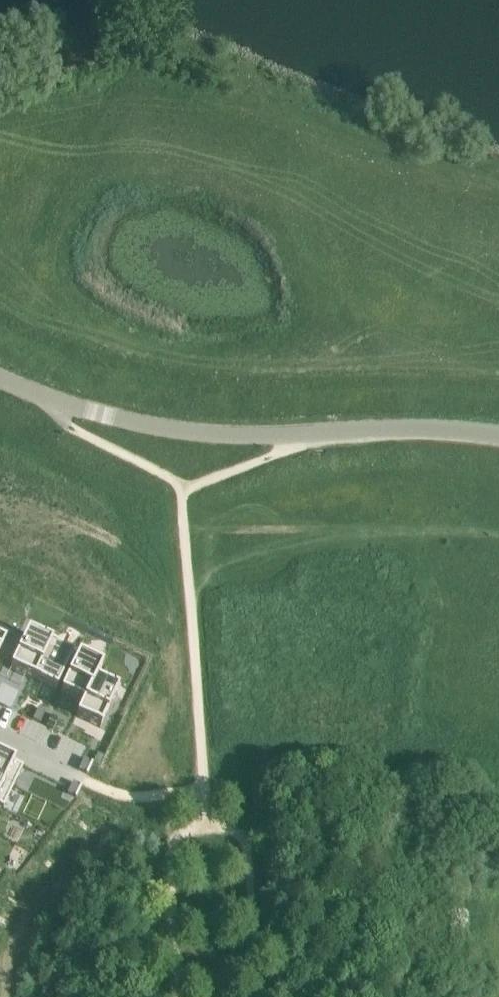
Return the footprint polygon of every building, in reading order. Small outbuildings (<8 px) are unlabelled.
[(5,660),(16,637),(9,633),(0,629),(0,657),(5,660)] [(16,637),(5,660),(12,663),(10,669),(33,680),(50,644),(27,633),(24,640),(16,637)] [(50,644),(33,680),(34,680),(56,690),(73,655),(51,644),(50,644)] [(78,657),(60,693),(82,703),(83,704),(94,681),(95,681),(101,668),(97,666),(96,662),(86,657),(82,659),(78,657)] [(82,703),(76,716),(100,727),(109,709),(114,707),(116,702),(114,698),(117,692),(95,681),(94,681),(83,704),(82,703)] [(38,707),(33,719),(40,722),(45,711),(38,707)] [(52,714),(46,725),(53,729),(59,717),(52,714)] [(13,785),(23,765),(0,754),(0,779),(13,785)] [(84,757),(78,769),(86,772),(91,761),(84,757)] [(4,806),(13,785),(0,779),(0,804),(4,806)] [(73,781),(67,792),(74,796),(80,784),(73,781)]
